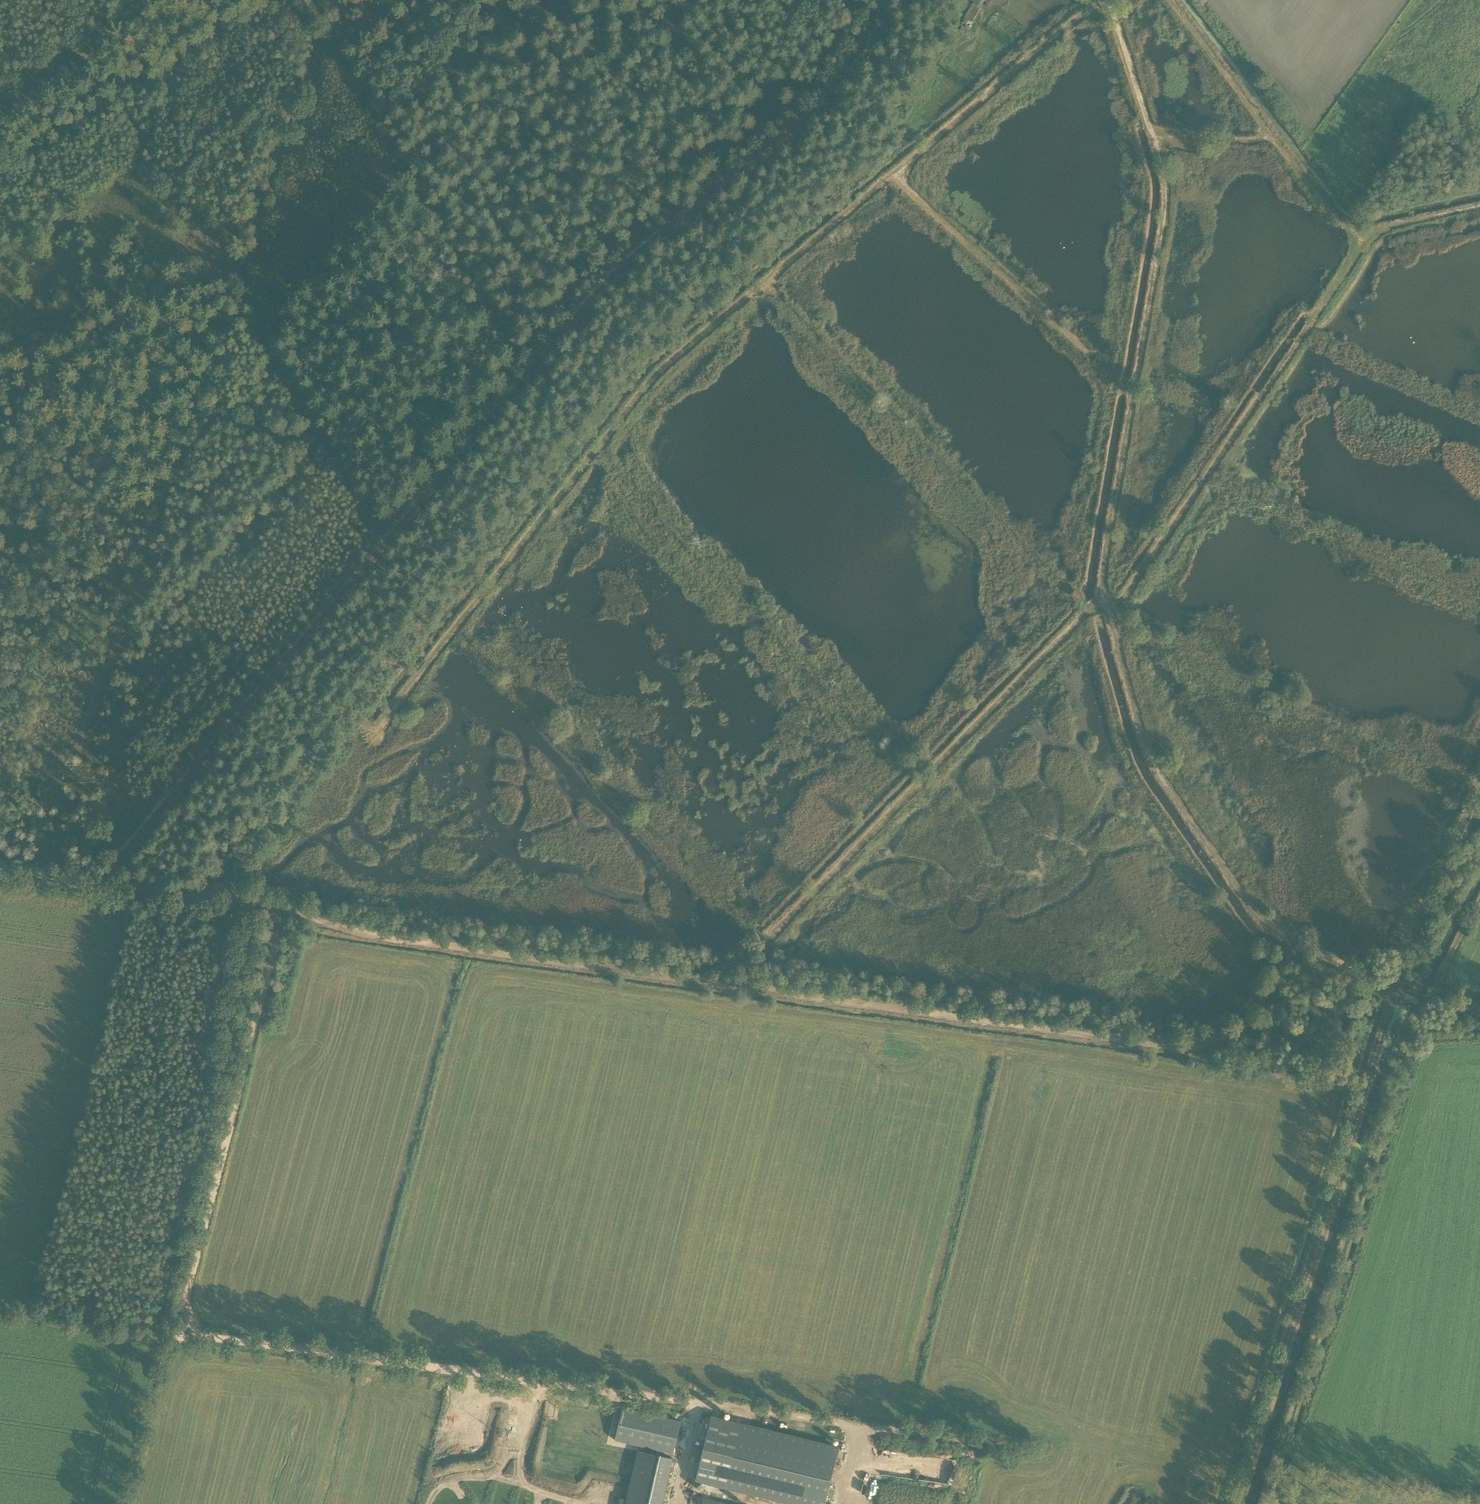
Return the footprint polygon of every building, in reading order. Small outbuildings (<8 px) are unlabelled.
[(963,17),(972,22),(980,8),(971,3),(963,17)] [(1080,601),(1081,600),(1083,599),(1083,598),(1083,597),(1083,595),(1083,593),(1081,592),(1079,591),(1077,591),(1076,592),(1074,594),(1074,595),(1074,597),(1074,599),(1076,600),(1078,601),(1080,601)] [(615,1440),(673,1453),(680,1422),(622,1409),(615,1440)] [(838,1449),(710,1418),(695,1480),(794,1503),(824,1503),(838,1449)] [(627,1503),(662,1503),(672,1459),(638,1451),(627,1503)]
